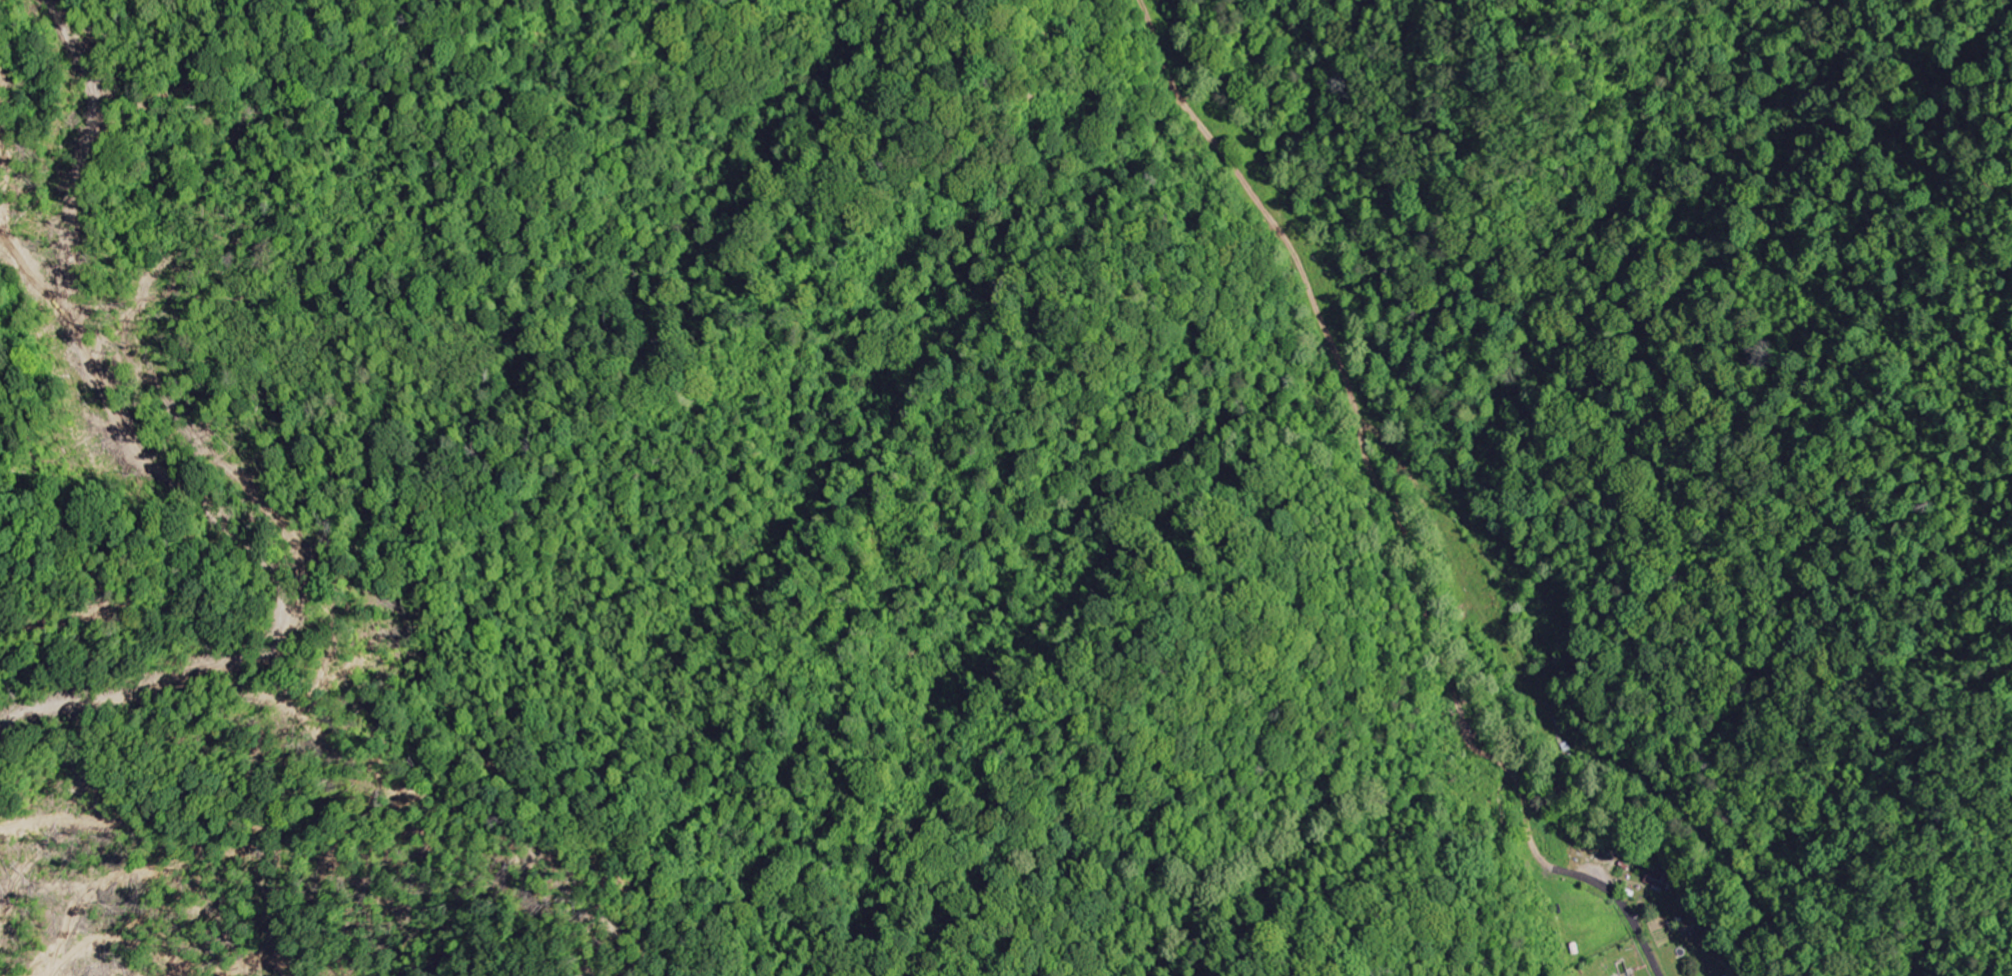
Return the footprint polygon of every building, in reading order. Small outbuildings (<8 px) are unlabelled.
[(1647,885),(1669,890),(1670,883),(1661,881),(1663,875),(1650,872),(1647,885)]
